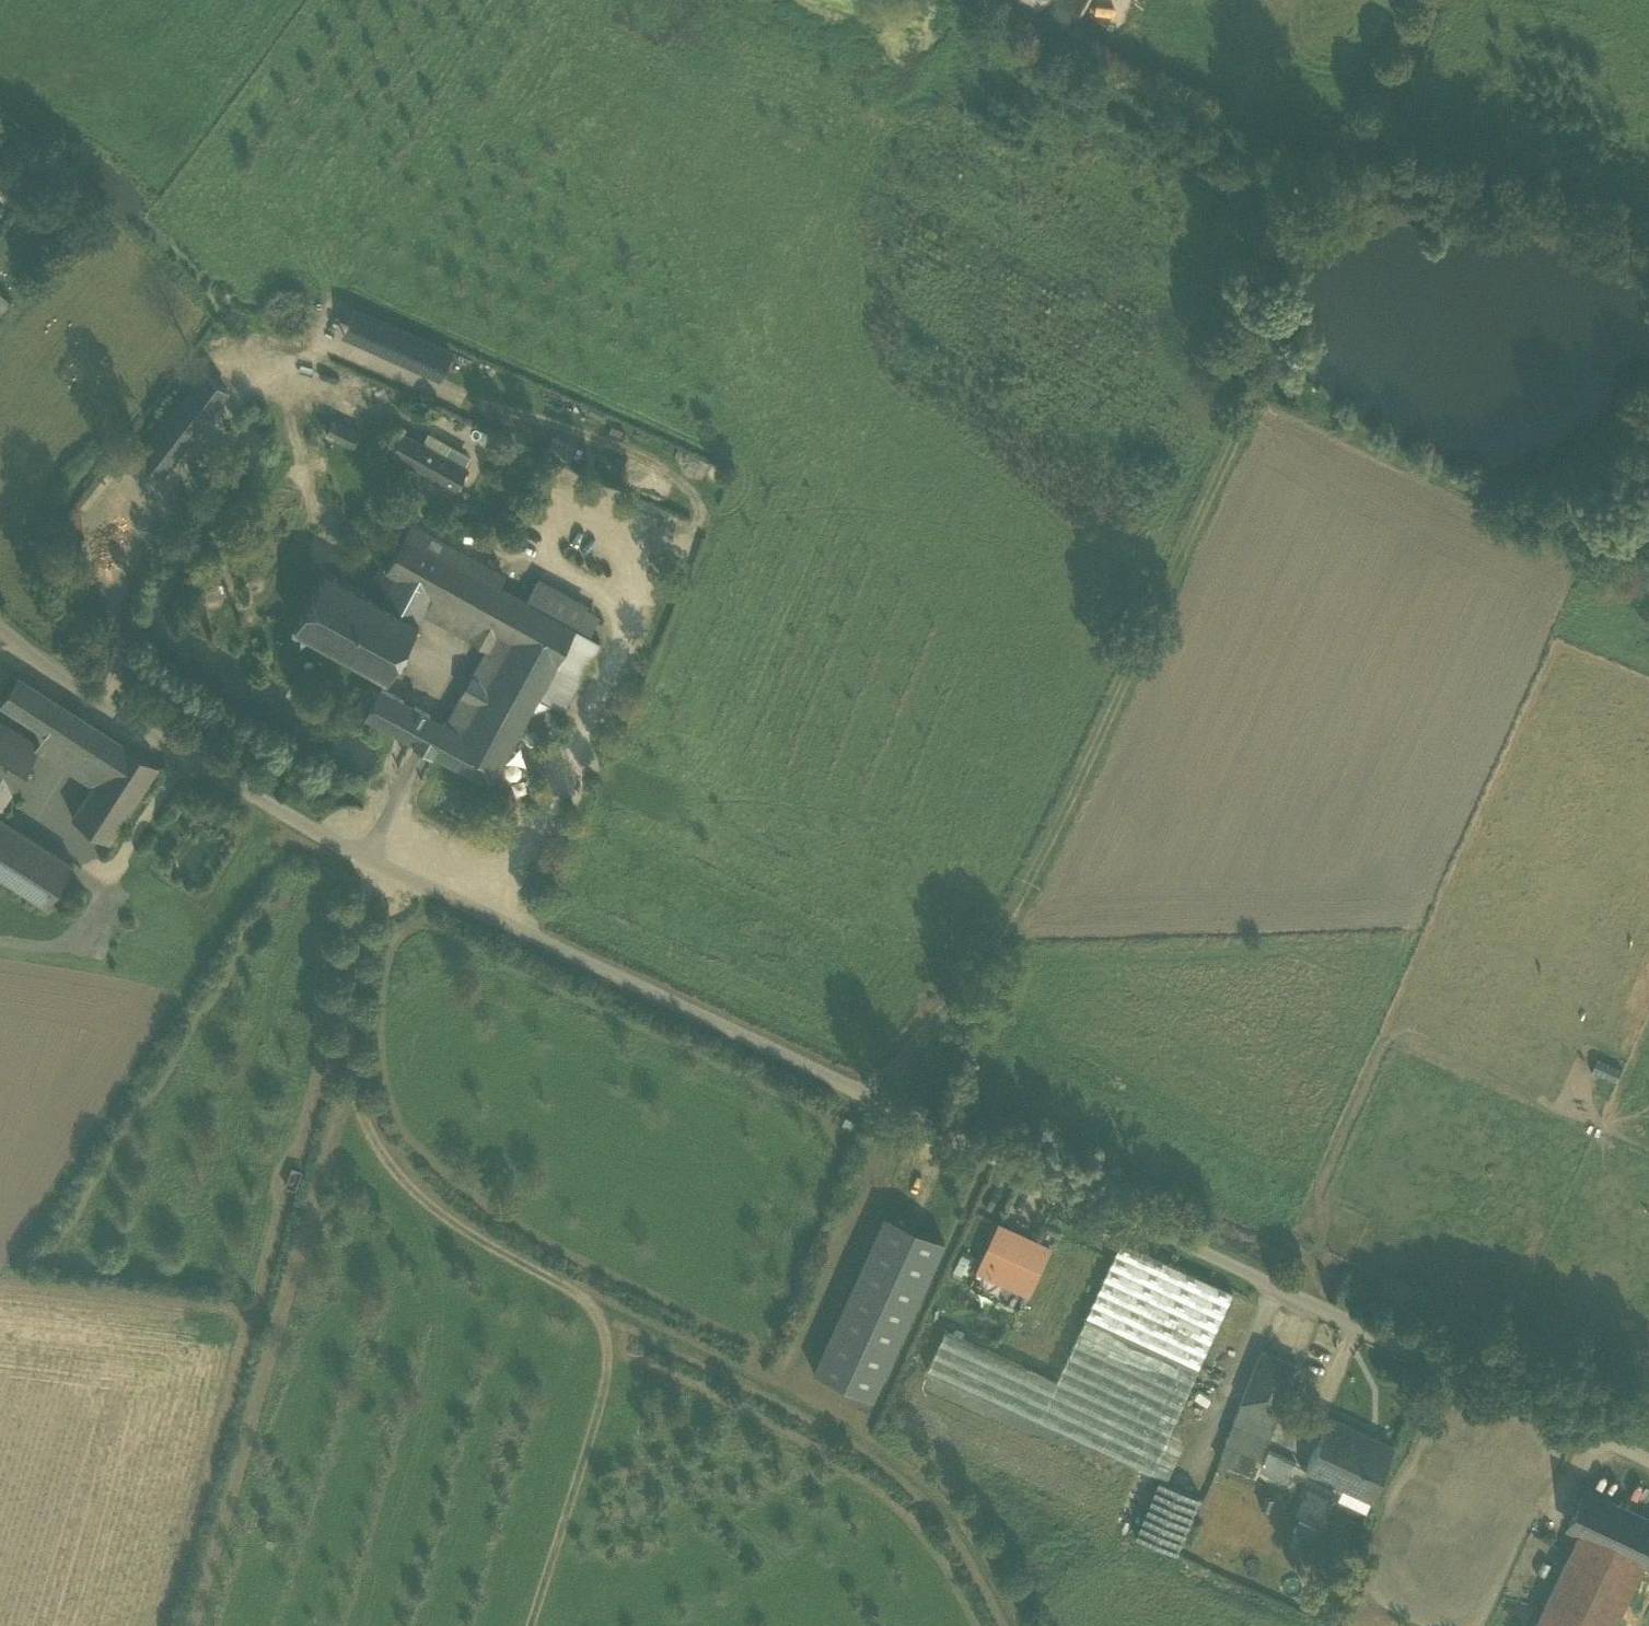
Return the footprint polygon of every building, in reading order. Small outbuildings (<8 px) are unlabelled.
[(10,299),(0,290),(0,311),(10,299)] [(343,333),(439,377),(451,351),(355,308),(343,333)] [(227,391),(204,373),(139,456),(162,474),(227,391)] [(359,431),(333,419),(326,433),(352,445),(359,431)] [(402,448),(421,459),(432,439),(412,429),(402,448)] [(478,465),(432,439),(421,459),(467,484),(478,465)] [(405,532),(406,532),(443,553),(448,543),(411,522),(405,532)] [(406,532),(387,567),(433,595),(481,622),(501,585),(499,584),(457,561),(443,553),(406,532)] [(448,543),(443,553),(457,561),(463,551),(448,543)] [(505,575),(463,551),(457,561),(499,584),(505,575)] [(424,613),(433,595),(387,567),(382,564),(366,593),(380,600),(429,620),(424,613)] [(294,625),(399,673),(429,620),(380,600),(366,593),(325,570),(294,625)] [(525,599),(573,626),(584,605),(536,579),(525,599)] [(515,593),(501,585),(481,622),(495,629),(515,593)] [(462,732),(505,755),(537,695),(574,627),(586,623),(573,626),(525,599),(515,593),(495,629),(513,640),(480,701),(470,718),(462,732)] [(433,595),(424,613),(486,647),(462,691),(480,701),(513,640),(495,629),(481,622),(433,595)] [(537,695),(561,708),(598,640),(574,627),(537,695)] [(46,732),(64,703),(17,673),(0,700),(0,702),(46,732)] [(355,709),(365,714),(379,690),(369,684),(355,709)] [(368,716),(416,742),(431,715),(380,687),(379,690),(365,714),(368,716)] [(460,712),(470,718),(480,701),(462,691),(452,708),(460,712)] [(79,713),(64,703),(46,732),(61,741),(79,713)] [(452,708),(444,722),(462,732),(470,718),(460,712),(452,708)] [(158,764),(79,713),(61,741),(89,759),(81,773),(93,782),(71,816),(109,840),(158,764)] [(416,742),(430,749),(444,722),(431,715),(416,742)] [(11,792),(40,745),(38,744),(0,720),(0,785),(10,792),(11,792)] [(462,732),(444,722),(430,749),(489,783),(505,755),(462,732)] [(46,732),(38,744),(40,745),(81,773),(89,759),(61,741),(46,732)] [(1,817),(5,811),(1,808),(10,792),(0,785),(0,816),(1,817)] [(1,817),(0,816),(0,876),(45,905),(72,862),(1,817)] [(943,1240),(885,1214),(813,1371),(871,1398),(943,1240)] [(1046,1248),(1000,1226),(980,1267),(1027,1290),(1046,1248)] [(1085,1319),(1196,1370),(1232,1292),(1121,1241),(1085,1319)] [(945,1332),(928,1369),(1149,1471),(1196,1370),(1085,1319),(1056,1382),(945,1332)] [(1242,1402),(1276,1416),(1277,1412),(1280,1413),(1298,1367),(1261,1353),(1242,1402)] [(1255,1456),(1262,1459),(1277,1419),(1275,1418),(1276,1416),(1242,1402),(1225,1444),(1227,1444),(1255,1456)] [(1305,1471),(1371,1502),(1371,1501),(1394,1449),(1328,1419),(1305,1471)] [(1219,1464),(1248,1475),(1255,1456),(1227,1444),(1219,1464)] [(1262,1469),(1285,1480),(1293,1464),(1269,1452),(1262,1469)] [(1135,1538),(1176,1555),(1200,1497),(1159,1480),(1146,1512),(1135,1538)] [(1579,1532),(1570,1552),(1536,1625),(1613,1625),(1643,1562),(1648,1565),(1648,1520),(1585,1490),(1568,1526),(1579,1532)] [(1307,1491),(1294,1533),(1315,1539),(1328,1498),(1307,1491)]
